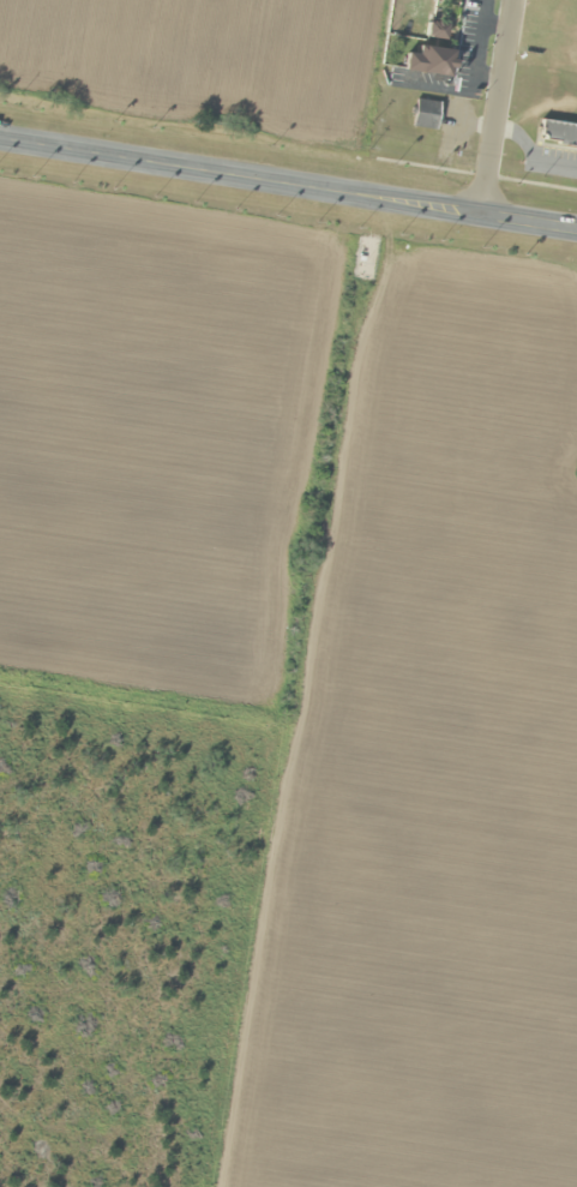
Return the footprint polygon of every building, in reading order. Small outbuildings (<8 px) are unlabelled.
[(414,56),(403,55),(402,70),(441,72),(442,49),(415,47),(414,56)] [(409,128),(437,128),(437,100),(409,100),(409,128)] [(535,123),(535,146),(576,147),(576,123),(535,123)]
